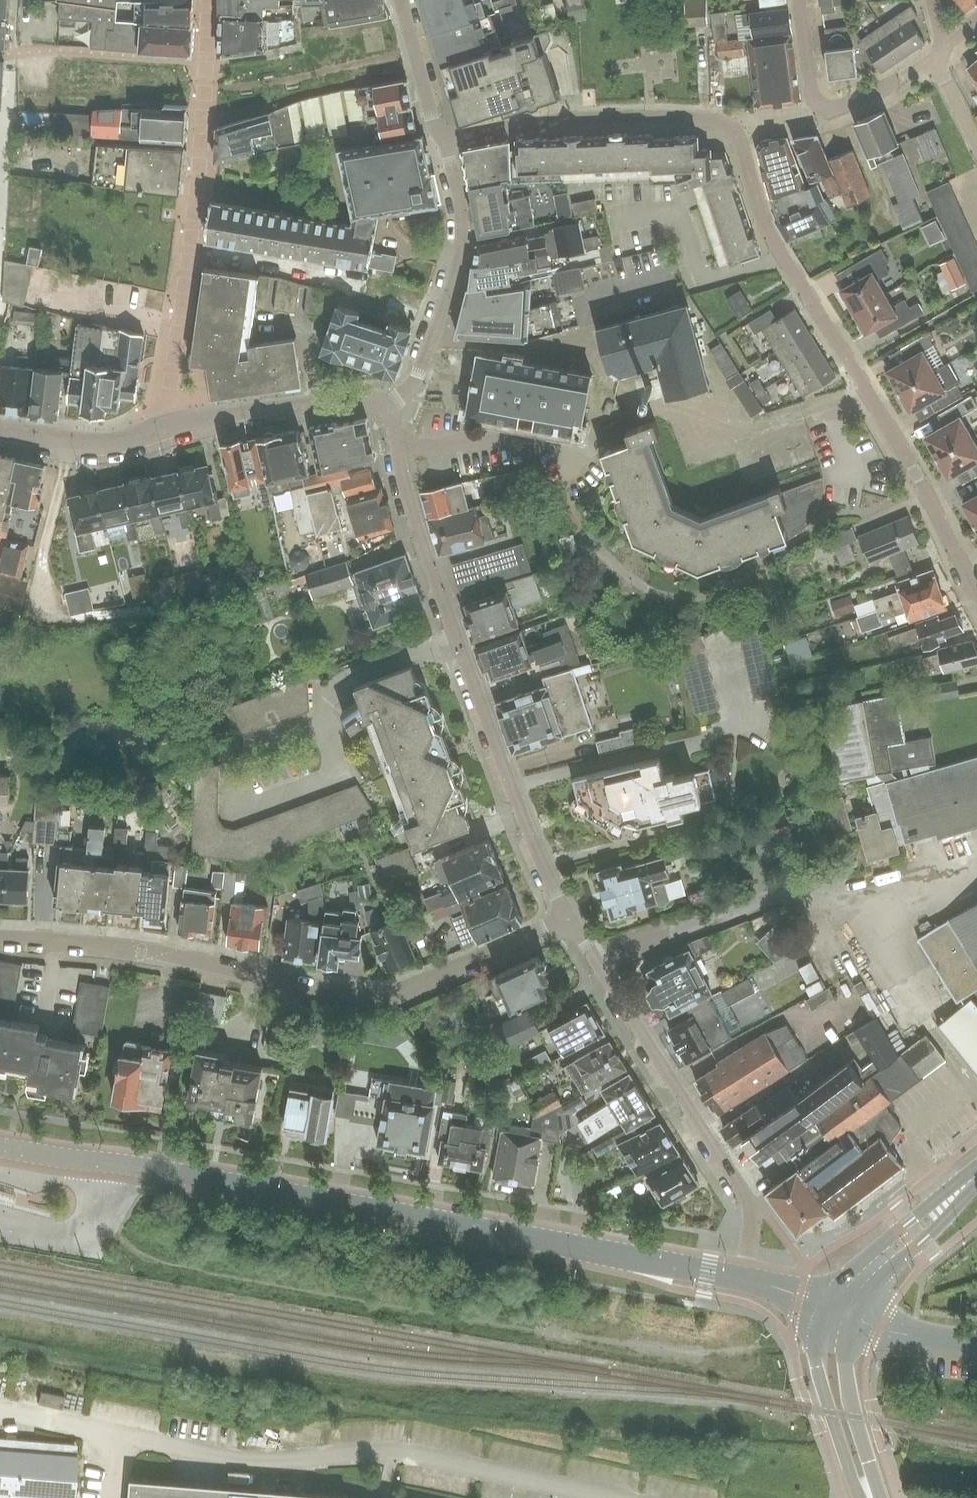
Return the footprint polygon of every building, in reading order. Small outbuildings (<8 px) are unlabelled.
[(59,2),(59,4),(88,5),(117,9),(118,0),(59,0),(59,2)] [(137,2),(136,23),(142,23),(147,23),(193,26),(194,4),(194,2),(148,1),(146,1),(137,0),(137,2)] [(222,15),(274,16),(279,16),(299,17),(300,3),(298,3),(284,3),(283,0),(222,0),(222,15)] [(307,26),(338,22),(389,14),(386,0),(327,0),(327,1),(308,3),(307,26)] [(433,29),(478,15),(490,11),(500,8),(512,5),(513,5),(516,3),(515,0),(498,0),(493,2),(492,0),(424,0),(433,29)] [(583,0),(568,0),(570,11),(585,7),(583,0)] [(760,8),(788,4),(787,0),(759,0),(760,8)] [(976,4),(976,0),(956,0),(967,13),(976,4)] [(59,4),(58,18),(94,20),(92,48),(108,50),(140,53),(191,56),(193,26),(147,23),(142,23),(136,23),(116,21),(117,9),(88,5),(59,4)] [(706,4),(683,5),(684,27),(707,26),(707,13),(706,4)] [(835,4),(822,6),(823,14),(836,12),(835,4)] [(512,5),(500,8),(503,21),(516,17),(513,5),(512,5)] [(912,6),(904,11),(910,21),(918,16),(912,6)] [(745,39),(792,33),(789,8),(742,14),(745,39)] [(478,15),(433,29),(442,61),(443,61),(489,47),(484,29),(494,26),(493,21),(490,12),(490,11),(478,15)] [(904,11),(882,26),(903,58),(925,43),(910,21),(904,11)] [(708,43),(718,42),(717,25),(739,24),(739,12),(707,13),(707,26),(708,43)] [(279,16),(274,16),(222,15),(221,53),(234,53),(233,52),(266,48),(299,41),(299,17),(279,16)] [(852,26),(825,29),(828,49),(827,49),(830,77),(858,73),(857,68),(856,55),(869,53),(861,40),(852,26)] [(882,72),(903,58),(882,26),(861,40),(869,53),(877,66),(882,72)] [(443,61),(444,63),(465,118),(507,105),(509,111),(563,94),(549,49),(556,37),(553,27),(443,61)] [(792,33),(748,39),(757,108),(802,103),(792,33)] [(721,58),(745,55),(743,39),(719,42),(721,58)] [(869,53),(856,55),(857,68),(877,66),(869,53)] [(969,68),(974,73),(970,77),(976,85),(976,61),(969,68)] [(420,134),(406,80),(360,89),(366,118),(351,121),(352,126),(367,123),(370,142),(420,134)] [(296,144),(334,136),(352,132),(352,126),(351,121),(366,118),(360,89),(306,99),(288,106),(289,107),(290,112),(296,141),(296,144)] [(123,106),(121,137),(141,138),(186,142),(189,107),(165,106),(165,112),(145,111),(145,105),(123,106)] [(276,111),(271,112),(279,148),(296,144),(296,141),(290,112),(289,107),(288,106),(281,109),(276,111)] [(89,136),(109,137),(110,111),(94,112),(94,115),(65,114),(65,134),(66,134),(89,136)] [(885,111),(855,123),(869,155),(868,156),(872,166),(878,164),(874,154),(899,144),(885,111)] [(218,128),(216,159),(221,160),(279,148),(271,112),(218,128)] [(354,147),(341,149),(356,215),(380,212),(409,207),(439,203),(432,173),(431,174),(423,136),(371,145),(370,142),(367,123),(352,126),(352,132),(354,144),(354,147)] [(945,151),(935,128),(913,137),(923,160),(945,151)] [(541,136),(517,137),(518,171),(652,167),(652,171),(696,169),(696,172),(677,178),(678,180),(680,188),(702,181),(731,265),(761,255),(754,236),(753,237),(736,188),(738,187),(733,172),(731,173),(724,153),(711,153),(711,148),(698,148),(698,135),(673,136),(673,137),(653,138),(653,134),(630,134),(630,133),(623,133),(623,132),(612,133),(612,134),(605,134),(605,135),(586,136),(586,134),(561,135),(561,137),(541,137),(541,136)] [(842,192),(848,207),(872,196),(853,150),(828,160),(818,135),(793,139),(811,181),(822,177),(830,197),(842,192)] [(757,149),(762,168),(770,199),(806,186),(788,138),(762,140),(757,149)] [(462,150),(469,187),(512,179),(511,140),(462,150)] [(180,189),(184,150),(97,144),(93,185),(121,187),(178,192),(179,188),(180,189)] [(883,163),(888,176),(909,168),(903,154),(883,163)] [(914,181),(913,179),(909,168),(888,176),(894,190),(895,190),(914,181)] [(914,181),(895,190),(900,202),(913,197),(920,194),(914,181)] [(949,182),(927,192),(932,203),(954,193),(949,182)] [(806,188),(806,186),(770,199),(778,220),(818,203),(825,200),(817,183),(806,188)] [(506,200),(503,184),(470,187),(479,235),(535,225),(530,196),(506,200)] [(954,193),(932,203),(937,215),(959,205),(954,193)] [(913,197),(900,202),(894,205),(899,217),(918,208),(913,197)] [(573,203),(575,214),(597,210),(595,199),(573,203)] [(380,212),(356,215),(354,225),(212,202),(207,240),(369,266),(379,221),(380,212)] [(829,222),(818,203),(778,220),(776,221),(788,240),(829,222)] [(556,208),(558,218),(572,215),(571,205),(556,208)] [(959,205),(937,215),(942,226),(964,216),(959,205)] [(918,208),(899,217),(904,228),(922,219),(918,208)] [(964,216),(942,226),(947,237),(969,227),(964,216)] [(598,238),(590,240),(583,241),(579,222),(554,228),(556,233),(526,239),(525,236),(478,245),(474,267),(550,256),(550,259),(551,259),(601,248),(598,238)] [(969,227),(947,237),(952,248),(974,238),(969,227)] [(952,248),(957,259),(976,250),(976,244),(974,238),(952,248)] [(42,250),(31,247),(27,265),(39,267),(42,250)] [(614,260),(610,247),(599,249),(603,263),(614,260)] [(854,312),(885,294),(877,280),(890,273),(885,265),(889,263),(882,249),(856,264),(863,277),(841,290),(854,312)] [(957,259),(962,270),(976,263),(976,250),(957,259)] [(369,267),(394,272),(397,256),(383,253),(382,255),(372,253),(369,267)] [(552,266),(551,259),(550,259),(550,256),(474,267),(470,289),(468,289),(467,290),(532,277),(530,270),(539,268),(552,266)] [(955,257),(940,264),(943,271),(952,289),(966,282),(955,257)] [(32,277),(34,266),(5,261),(5,270),(32,277)] [(962,270),(967,281),(976,277),(976,263),(962,270)] [(554,273),(553,273),(557,288),(558,293),(585,287),(580,267),(554,273)] [(205,268),(191,363),(192,363),(208,366),(214,397),(304,384),(297,337),(251,344),(256,307),(267,309),(271,277),(261,276),(217,270),(205,268)] [(32,277),(5,270),(5,281),(29,287),(32,277)] [(943,271),(935,275),(944,293),(952,289),(943,271)] [(530,309),(533,289),(532,277),(467,290),(458,334),(529,339),(529,336),(563,329),(557,302),(530,309)] [(967,281),(972,292),(976,290),(976,277),(967,281)] [(297,313),(300,285),(279,279),(275,311),(297,313)] [(29,287),(5,281),(4,291),(27,297),(29,287)] [(321,291),(310,288),(307,316),(318,318),(321,291)] [(740,319),(754,311),(741,290),(727,299),(740,319)] [(27,297),(4,291),(4,301),(24,307),(27,297)] [(885,294),(854,312),(866,334),(888,321),(894,331),(924,313),(918,303),(910,308),(905,300),(893,307),(885,294)] [(668,397),(710,385),(688,304),(599,328),(610,369),(617,375),(657,364),(658,367),(660,366),(668,397)] [(396,376),(412,330),(390,323),(389,328),(387,328),(386,330),(358,320),(360,313),(339,306),(323,352),(345,359),(345,358),(375,369),(396,376)] [(771,309),(749,323),(756,334),(762,330),(776,352),(809,332),(795,309),(777,320),(771,309)] [(20,325),(39,327),(41,314),(21,312),(20,325)] [(121,331),(98,328),(78,326),(73,359),(72,367),(69,395),(69,401),(84,403),(83,412),(107,415),(108,406),(120,407),(121,397),(137,399),(140,376),(139,376),(144,334),(121,329),(121,331)] [(809,332),(776,352),(790,374),(822,354),(809,332)] [(899,392),(934,372),(945,365),(927,334),(900,350),(906,361),(888,371),(899,392)] [(739,372),(720,343),(708,351),(727,380),(739,372)] [(473,388),(469,414),(518,423),(523,397),(541,401),(536,426),(581,435),(593,374),(480,354),(479,356),(475,380),(473,388)] [(822,354),(790,374),(803,397),(836,376),(822,354)] [(936,412),(963,397),(957,385),(960,383),(949,363),(945,365),(934,372),(899,392),(911,412),(930,401),(936,412)] [(62,394),(69,395),(72,367),(72,372),(37,368),(37,373),(35,372),(29,415),(59,418),(62,394)] [(35,372),(0,368),(0,411),(29,415),(35,372)] [(739,372),(727,380),(726,380),(731,388),(732,388),(744,380),(739,372)] [(757,379),(749,383),(763,405),(771,400),(757,379)] [(744,380),(732,388),(751,417),(763,409),(744,380)] [(972,437),(960,417),(976,408),(976,405),(972,396),(938,416),(944,426),(926,437),(937,457),(972,437)] [(320,473),(376,460),(368,418),(338,425),(337,423),(310,428),(320,473)] [(700,571),(789,539),(800,532),(809,524),(816,514),(821,502),(824,490),(823,477),(783,492),(781,487),(770,491),(773,497),(702,523),(670,508),(648,449),(653,447),(649,436),(660,432),(655,421),(627,431),(631,442),(602,452),(635,541),(700,571)] [(259,438),(272,493),(275,492),(278,494),(285,492),(288,489),(291,488),(299,523),(302,535),(317,531),(314,519),(303,474),(310,472),(301,432),(297,430),(275,435),(271,433),(268,433),(265,434),(263,437),(259,438)] [(272,493),(259,438),(242,442),(241,440),(238,441),(237,437),(226,440),(227,444),(223,444),(235,497),(255,493),(253,483),(257,482),(259,490),(260,490),(264,506),(274,504),(272,493)] [(937,457),(949,478),(957,473),(963,484),(976,476),(976,446),(972,437),(937,457)] [(3,530),(6,516),(6,512),(17,458),(0,454),(0,530),(3,530)] [(17,458),(6,512),(11,513),(13,501),(39,507),(44,487),(41,486),(43,478),(44,478),(45,475),(44,474),(45,467),(46,464),(17,458)] [(181,472),(188,506),(209,501),(213,521),(223,518),(218,499),(219,499),(214,479),(211,480),(208,466),(196,469),(195,465),(180,468),(181,472)] [(305,478),(317,531),(318,535),(343,529),(334,495),(345,491),(360,539),(395,528),(382,487),(376,489),(370,469),(351,475),(349,467),(320,474),(305,478)] [(192,525),(188,506),(181,472),(154,478),(161,512),(181,507),(182,513),(181,513),(184,527),(192,525)] [(161,512),(154,478),(153,479),(152,477),(128,482),(128,484),(127,485),(134,518),(152,514),(157,534),(166,532),(161,512)] [(429,518),(470,508),(463,482),(422,492),(429,518)] [(138,538),(134,518),(127,485),(100,491),(107,524),(125,520),(130,540),(138,538)] [(107,524),(100,491),(99,491),(98,487),(84,490),(84,494),(72,497),(75,511),(72,512),(81,552),(97,548),(92,528),(107,524)] [(976,523),(976,496),(963,504),(975,524),(976,523)] [(494,538),(488,516),(479,518),(474,508),(470,508),(429,518),(439,555),(486,542),(485,540),(494,538)] [(914,571),(905,549),(920,543),(909,515),(859,536),(870,564),(890,555),(899,577),(914,571)] [(3,530),(1,538),(5,539),(10,517),(6,516),(3,530)] [(835,550),(858,540),(853,527),(830,537),(835,550)] [(579,552),(573,533),(558,538),(563,557),(579,552)] [(0,542),(0,575),(21,579),(29,545),(6,540),(5,539),(1,538),(0,542)] [(461,593),(520,575),(512,548),(453,566),(461,593)] [(293,552),(288,559),(290,567),(297,572),(305,570),(310,563),(308,555),(301,550),(293,552)] [(347,562),(306,575),(314,598),(345,588),(360,583),(364,594),(375,626),(424,608),(406,555),(405,556),(356,573),(357,575),(352,577),(347,562)] [(878,610),(940,589),(934,570),(898,582),(901,591),(874,600),(878,610)] [(151,598),(144,574),(129,578),(135,602),(151,598)] [(518,588),(507,591),(499,594),(467,605),(470,615),(466,617),(474,640),(519,625),(513,610),(542,600),(535,576),(516,582),(518,588)] [(505,583),(507,591),(518,588),(516,582),(515,580),(505,583)] [(505,583),(496,586),(499,594),(507,591),(505,583)] [(65,593),(69,616),(94,610),(89,588),(65,593)] [(161,588),(151,591),(154,604),(165,602),(161,588)] [(911,620),(947,608),(940,589),(878,610),(878,611),(881,620),(908,611),(911,620)] [(850,595),(830,601),(834,617),(857,610),(856,606),(853,607),(850,595)] [(863,632),(883,624),(881,620),(878,611),(858,618),(863,632)] [(938,638),(963,630),(964,630),(955,614),(955,615),(940,619),(939,615),(916,623),(918,627),(892,636),(896,648),(922,639),(925,648),(940,643),(938,638)] [(754,701),(780,695),(763,619),(738,626),(754,701)] [(574,668),(581,666),(567,624),(544,632),(548,644),(529,650),(521,630),(476,646),(485,669),(490,667),(494,678),(534,663),(538,662),(539,666),(560,659),(564,671),(574,668)] [(695,716),(720,710),(702,635),(677,642),(695,716)] [(807,637),(785,644),(791,664),(813,658),(807,637)] [(971,640),(940,649),(941,654),(925,658),(924,654),(913,657),(917,673),(944,665),(946,672),(976,664),(976,649),(972,640),(971,640)] [(776,663),(782,661),(780,654),(773,656),(776,663)] [(560,659),(539,666),(543,678),(564,671),(560,659)] [(581,666),(574,668),(576,675),(592,670),(590,663),(581,666)] [(361,698),(342,713),(354,729),(365,721),(374,718),(410,818),(406,819),(416,847),(471,827),(466,813),(461,811),(458,802),(467,799),(462,785),(458,783),(451,763),(453,758),(443,731),(438,729),(431,710),(433,705),(427,690),(418,693),(415,685),(418,678),(412,666),(356,686),(361,698)] [(513,753),(593,726),(576,675),(574,668),(564,671),(543,678),(546,688),(497,704),(513,753)] [(290,686),(300,715),(311,711),(308,679),(290,686)] [(928,686),(931,699),(959,694),(957,681),(928,686)] [(289,719),(300,715),(290,686),(279,690),(289,719)] [(278,723),(289,719),(279,690),(268,694),(278,723)] [(266,727),(278,723),(268,694),(256,698),(266,727)] [(825,706),(838,781),(937,764),(932,737),(906,741),(898,694),(825,706)] [(255,731),(266,727),(256,698),(245,702),(255,731)] [(243,735),(255,731),(245,702),(231,707),(243,735)] [(600,754),(644,743),(640,727),(621,732),(622,736),(597,742),(600,754)] [(858,817),(870,859),(900,850),(899,845),(936,834),(938,839),(976,828),(976,756),(869,787),(876,811),(858,817)] [(682,808),(717,799),(715,789),(710,772),(710,770),(676,778),(675,774),(665,777),(660,758),(574,779),(580,801),(588,815),(608,828),(625,828),(670,817),(668,808),(681,805),(682,808)] [(728,786),(724,769),(710,772),(715,789),(728,786)] [(11,775),(0,775),(0,803),(10,803),(11,775)] [(220,795),(220,783),(195,782),(195,794),(220,795)] [(358,819),(359,819),(376,813),(358,785),(347,789),(358,819)] [(335,827),(358,819),(347,789),(324,797),(335,827)] [(219,807),(220,795),(195,794),(194,806),(219,807)] [(853,832),(850,819),(843,796),(826,801),(836,836),(853,832)] [(279,848),(285,846),(335,827),(324,797),(268,818),(279,848)] [(219,818),(219,807),(194,806),(194,822),(219,818)] [(109,909),(115,828),(100,827),(99,817),(91,816),(88,851),(83,906),(109,909)] [(157,819),(148,818),(147,824),(147,831),(146,841),(146,852),(145,852),(140,912),(149,913),(149,916),(166,918),(171,860),(167,860),(168,847),(157,846),(158,832),(157,820),(157,819)] [(59,821),(35,820),(35,823),(34,844),(57,846),(59,821)] [(140,912),(145,852),(126,850),(128,829),(115,828),(109,909),(140,912)] [(9,853),(0,853),(1,830),(0,830),(0,900),(7,901),(9,853)] [(442,892),(425,899),(430,912),(447,905),(460,900),(459,898),(482,889),(481,887),(505,876),(489,839),(447,858),(446,857),(436,862),(445,882),(455,878),(460,889),(444,896),(442,892)] [(83,906),(88,851),(72,849),(73,846),(62,845),(57,903),(65,903),(68,909),(80,910),(83,906)] [(383,872),(413,859),(408,848),(377,860),(383,872)] [(9,853),(7,901),(13,901),(13,905),(23,905),(23,901),(28,901),(29,859),(18,858),(17,869),(9,868),(9,853)] [(651,879),(671,874),(666,857),(623,869),(622,865),(600,871),(613,918),(635,912),(634,908),(657,902),(657,903),(663,904),(667,903),(670,899),(666,883),(653,886),(651,879)] [(413,859),(383,872),(388,883),(418,870),(413,859)] [(185,888),(187,867),(176,866),(175,888),(185,888)] [(226,872),(214,872),(212,887),(224,889),(226,872)] [(267,923),(269,907),(234,903),(237,882),(245,883),(247,874),(226,872),(224,889),(222,901),(234,903),(228,943),(260,948),(264,922),(267,923)] [(370,882),(359,884),(362,901),(372,899),(370,882)] [(460,900),(447,905),(451,914),(468,906),(470,911),(453,919),(465,945),(524,920),(508,883),(484,893),(483,891),(460,901),(460,900)] [(308,899),(309,921),(289,918),(284,958),(315,962),(320,922),(325,923),(325,909),(319,884),(297,891),(300,901),(308,899)] [(212,934),(217,893),(200,890),(200,891),(186,889),(184,899),(180,931),(182,931),(181,934),(192,936),(193,933),(195,933),(195,932),(212,934)] [(358,891),(350,892),(350,910),(357,911),(361,909),(358,891)] [(969,995),(976,989),(976,903),(918,939),(957,1002),(969,995)] [(447,905),(430,912),(434,921),(451,914),(447,905)] [(388,969),(416,958),(399,919),(384,926),(377,908),(367,913),(371,928),(388,969)] [(360,959),(362,936),(358,936),(360,921),(356,921),(357,911),(350,910),(345,909),(344,913),(327,911),(320,963),(339,965),(340,959),(346,959),(346,957),(360,959)] [(777,923),(766,934),(785,955),(797,945),(777,923)] [(649,971),(656,984),(650,992),(655,1001),(665,1002),(672,1014),(713,993),(695,958),(719,946),(713,933),(685,944),(689,951),(649,971)] [(488,979),(496,997),(505,993),(513,1009),(548,992),(544,983),(550,980),(545,969),(548,967),(545,959),(540,961),(537,956),(488,979)] [(12,1013),(21,965),(0,961),(0,1011),(12,1013)] [(826,987),(821,980),(806,989),(810,997),(824,989),(823,988),(826,987)] [(102,1036),(111,987),(82,982),(73,1031),(102,1036)] [(813,1011),(835,999),(830,988),(807,1000),(813,1011)] [(221,1025),(227,996),(200,991),(194,1020),(221,1025)] [(557,994),(528,1009),(528,1010),(531,1015),(536,1027),(548,1022),(549,1024),(568,1014),(557,994)] [(971,999),(939,1025),(976,1072),(976,1006),(971,999)] [(688,1062),(712,1048),(733,1036),(712,1000),(692,1011),(691,1012),(694,1016),(670,1030),(688,1062)] [(568,1014),(549,1024),(566,1055),(604,1034),(587,1003),(568,1014)] [(524,1039),(539,1032),(536,1027),(531,1015),(528,1010),(495,1026),(500,1035),(506,1048),(524,1039)] [(877,1018),(856,1031),(861,1039),(879,1068),(899,1054),(877,1018)] [(40,1026),(0,1019),(0,1063),(32,1069),(30,1079),(41,1081),(43,1087),(78,1093),(86,1046),(49,1039),(49,1037),(39,1035),(40,1026)] [(364,1024),(361,1038),(387,1043),(402,1033),(396,1027),(394,1030),(364,1024)] [(790,1070),(808,1058),(787,1025),(767,1033),(718,1063),(720,1066),(696,1081),(718,1115),(790,1070)] [(856,1031),(848,1035),(853,1044),(861,1039),(856,1031)] [(291,1043),(289,1053),(298,1055),(302,1035),(292,1033),(291,1043)] [(940,1064),(946,1060),(927,1034),(880,1070),(864,1082),(779,1145),(793,1164),(798,1169),(768,1192),(799,1232),(828,1210),(836,1220),(905,1168),(887,1144),(902,1127),(886,1105),(940,1065),(940,1064)] [(289,1041),(271,1038),(269,1049),(287,1052),(289,1041)] [(172,1052),(125,1043),(115,1100),(162,1108),(172,1052)] [(611,1043),(569,1067),(583,1092),(625,1068),(611,1043)] [(202,1094),(200,1102),(238,1108),(237,1115),(254,1118),(263,1068),(225,1061),(226,1054),(197,1049),(190,1091),(202,1094)] [(864,1082),(880,1070),(874,1060),(863,1069),(855,1058),(849,1062),(864,1082)] [(779,1145),(864,1082),(849,1062),(799,1101),(744,1137),(760,1159),(779,1145)] [(612,1104),(590,1118),(599,1134),(621,1120),(626,1129),(628,1131),(647,1119),(647,1118),(654,1114),(630,1075),(604,1091),(612,1104)] [(339,1092),(335,1115),(351,1118),(384,1123),(380,1144),(427,1151),(434,1105),(437,1087),(372,1077),(369,1097),(355,1094),(339,1092)] [(455,1104),(458,1082),(448,1080),(444,1102),(455,1104)] [(294,1082),(286,1128),(288,1128),(287,1133),(293,1135),(299,1135),(300,1130),(308,1132),(308,1134),(311,1134),(314,1138),(321,1140),(324,1137),(327,1137),(336,1089),(294,1082)] [(744,1137),(799,1101),(789,1086),(759,1107),(757,1104),(723,1126),(735,1143),(744,1137)] [(530,1105),(536,1116),(556,1106),(557,1106),(550,1094),(530,1105)] [(581,1094),(569,1100),(575,1110),(587,1104),(585,1102),(581,1094)] [(542,1140),(561,1144),(556,1106),(536,1116),(534,1118),(531,1136),(503,1131),(494,1178),(534,1185),(542,1140)] [(500,1112),(492,1111),(490,1125),(497,1126),(500,1112)] [(466,1126),(467,1116),(444,1112),(440,1135),(451,1137),(451,1142),(443,1141),(440,1162),(458,1165),(462,1140),(464,1140),(467,1126),(466,1126)] [(626,1129),(594,1149),(598,1155),(619,1142),(639,1173),(679,1154),(661,1125),(653,1128),(647,1119),(628,1131),(626,1129)] [(482,1169),(483,1168),(486,1149),(489,1149),(492,1130),(467,1126),(464,1140),(462,1140),(458,1165),(482,1169)] [(779,1145),(770,1152),(784,1171),(793,1164),(779,1145)] [(639,1173),(633,1177),(635,1180),(647,1173),(650,1178),(665,1204),(700,1184),(684,1158),(682,1159),(679,1154),(639,1173)] [(78,1455),(0,1448),(0,1497),(74,1497),(78,1455)] [(349,1495),(131,1478),(130,1497),(348,1497),(349,1495)]
